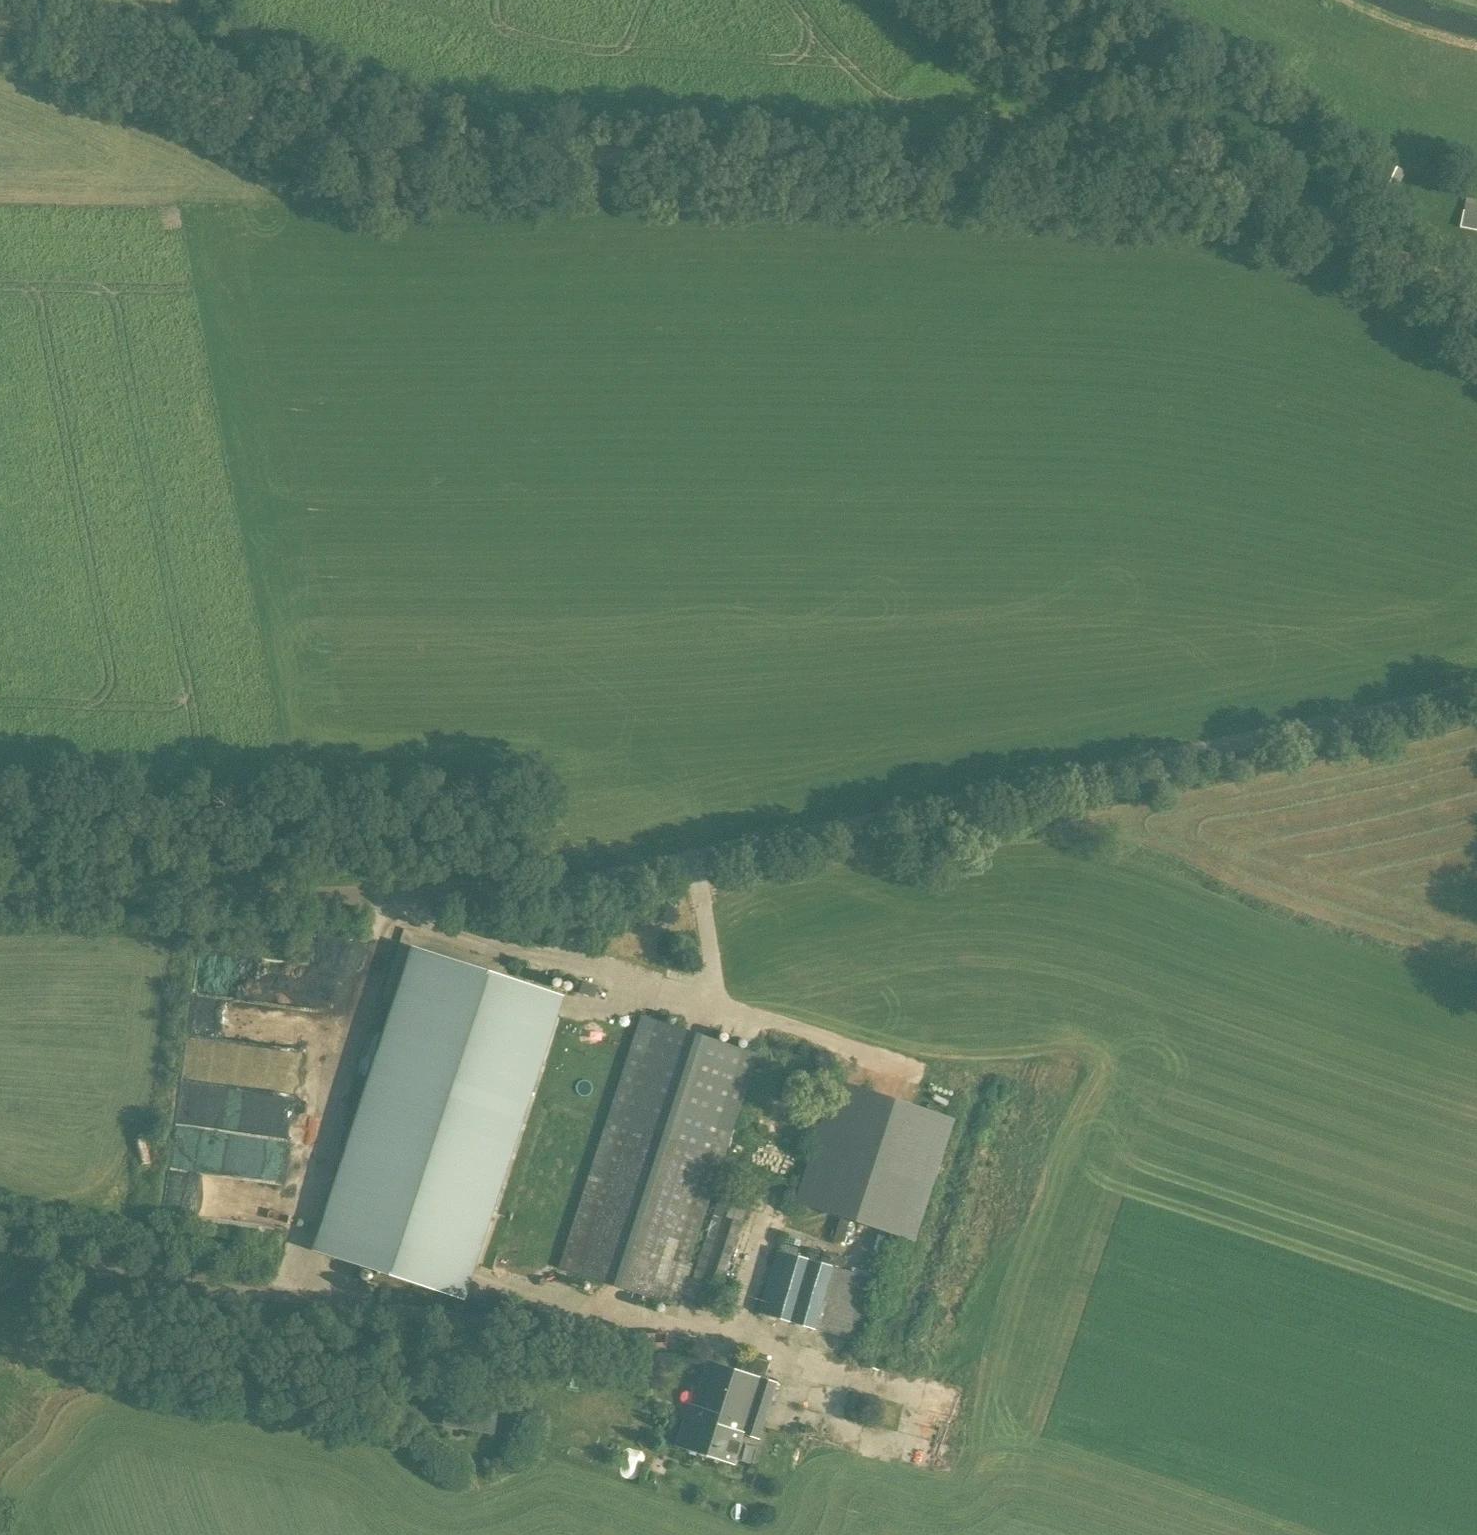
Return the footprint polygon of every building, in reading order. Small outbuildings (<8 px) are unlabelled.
[(1467,198),(1460,228),(1476,231),(1476,200),(1467,198)] [(312,1251),(377,1272),(374,1281),(445,1305),(448,1295),(465,1301),(564,996),(411,947),(312,1251)] [(600,981),(582,977),(579,992),(597,996),(600,981)] [(692,1258),(758,1054),(642,1015),(559,1268),(667,1304),(682,1255),(692,1258)] [(183,1072),(261,1082),(261,1087),(298,1091),(299,1077),(294,1076),(297,1048),(188,1034),(183,1072)] [(794,1203),(915,1242),(955,1119),(835,1080),(794,1203)] [(752,1192),(724,1183),(714,1214),(742,1223),(752,1192)] [(855,1341),(873,1278),(776,1250),(758,1312),(855,1341)] [(719,1310),(725,1290),(687,1278),(681,1297),(719,1310)] [(759,1439),(777,1383),(763,1378),(768,1362),(746,1355),(741,1372),(707,1360),(693,1404),(689,1403),(675,1445),(733,1465),(743,1434),(759,1439)] [(494,1433),(498,1408),(501,1393),(448,1384),(446,1400),(442,1425),(494,1433)]
